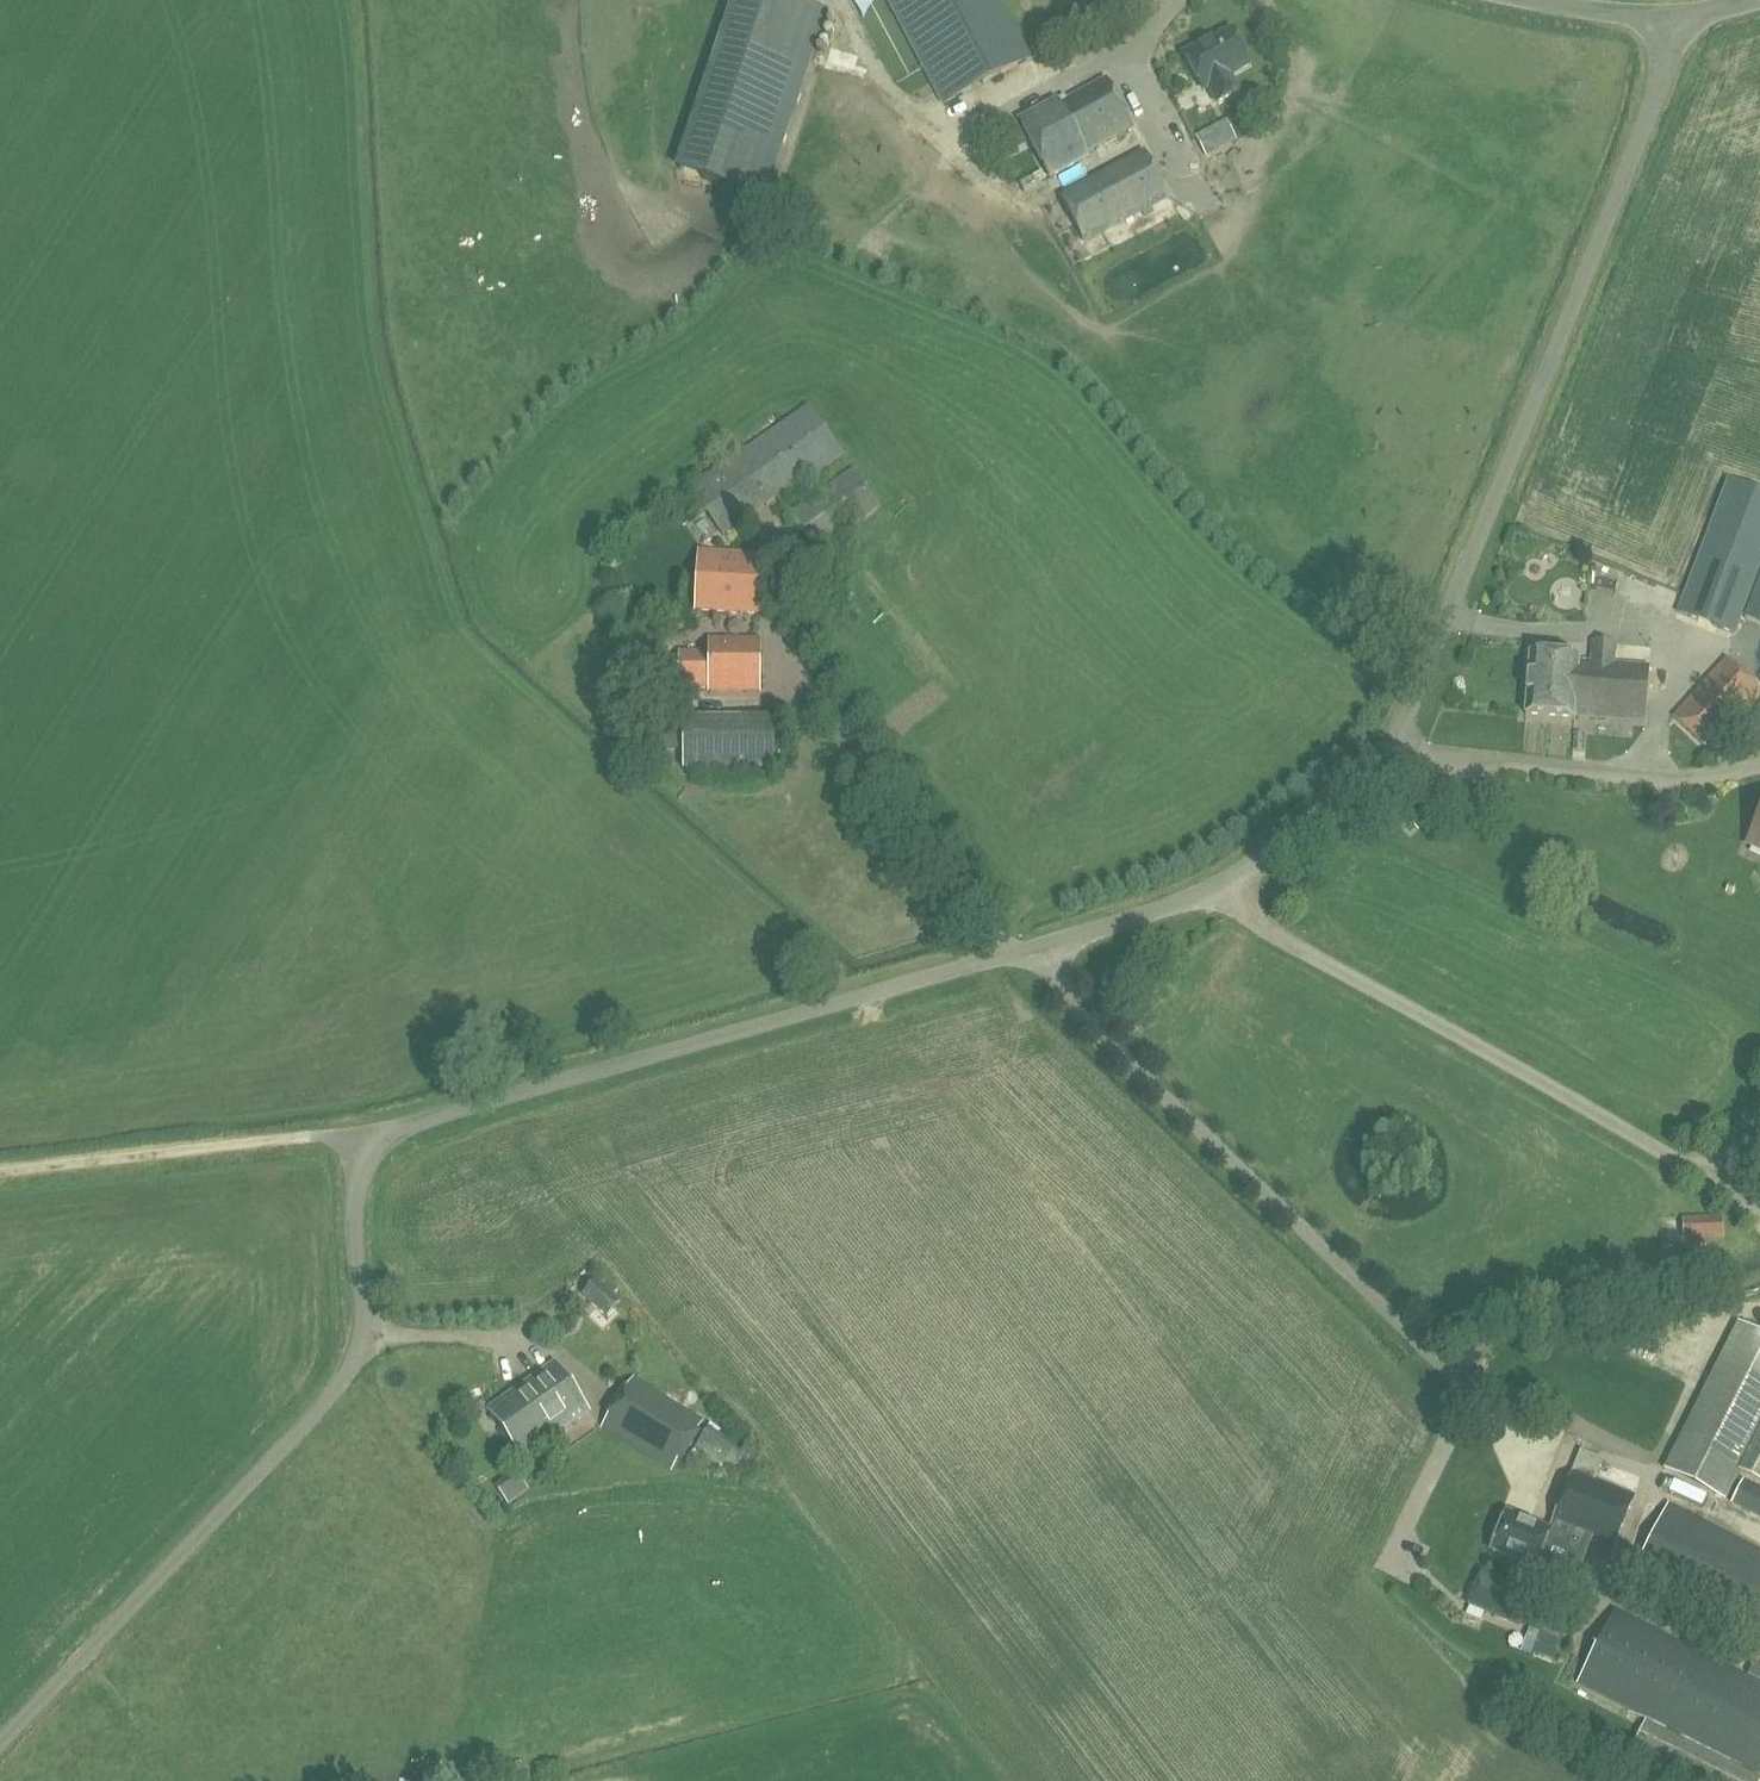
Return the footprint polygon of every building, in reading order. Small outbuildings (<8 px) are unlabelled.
[(677,169),(764,198),(828,8),(803,0),(734,0),(677,169)] [(944,103),(1031,58),(1000,0),(890,0),(944,103)] [(1229,74),(1249,64),(1230,30),(1203,45),(1201,43),(1183,53),(1203,89),(1208,86),(1217,101),(1238,90),(1229,74)] [(1106,78),(1059,103),(1086,152),(1132,128),(1106,78)] [(1057,99),(1019,119),(1050,177),(1088,156),(1086,152),(1059,103),(1057,99)] [(1146,127),(1155,123),(1144,102),(1135,106),(1146,127)] [(1221,162),(1251,144),(1240,126),(1210,144),(1221,162)] [(1145,153),(1061,198),(1084,240),(1168,195),(1145,153)] [(1702,522),(1698,531),(1706,534),(1677,612),(1735,634),(1759,569),(1759,490),(1727,478),(1710,525),(1702,522)] [(759,613),(761,553),(696,551),(695,612),(759,613)] [(759,691),(759,638),(709,638),(709,651),(679,651),(679,687),(709,687),(709,690),(759,691)] [(1645,720),(1649,665),(1613,662),(1614,642),(1594,640),(1592,661),(1578,660),(1579,657),(1530,653),(1525,714),(1574,717),(1574,715),(1645,720)] [(1759,693),(1759,690),(1727,658),(1672,717),(1707,751),(1759,693)] [(663,719),(663,748),(682,748),(682,768),(779,769),(780,720),(663,719)] [(1432,836),(1446,819),(1435,811),(1422,828),(1432,836)] [(1747,843),(1759,849),(1759,816),(1747,843)] [(1144,982),(1150,996),(1168,988),(1162,974),(1144,982)] [(607,1317),(620,1303),(613,1296),(619,1291),(604,1277),(599,1282),(596,1280),(583,1294),(607,1317)] [(1738,1320),(1664,1469),(1725,1499),(1740,1469),(1759,1426),(1759,1331),(1738,1320)] [(522,1457),(589,1411),(554,1362),(488,1409),(522,1457)] [(672,1468),(702,1420),(634,1377),(603,1425),(672,1468)] [(752,1450),(709,1425),(703,1435),(694,1449),(730,1471),(736,1475),(752,1450)] [(1740,1469),(1759,1479),(1759,1426),(1740,1469)] [(1513,1496),(1491,1549),(1534,1568),(1545,1542),(1567,1551),(1574,1532),(1613,1548),(1634,1495),(1593,1479),(1601,1459),(1581,1451),(1549,1528),(1530,1520),(1536,1505),(1513,1496)] [(1742,1479),(1731,1502),(1759,1516),(1759,1488),(1742,1479)] [(1759,1613),(1759,1550),(1668,1503),(1632,1575),(1749,1635),(1759,1613)] [(1467,1604),(1519,1626),(1534,1590),(1482,1568),(1467,1604)] [(1616,1607),(1577,1684),(1759,1775),(1759,1679),(1616,1607)] [(1756,1662),(1750,1673),(1759,1678),(1759,1664),(1756,1662)] [(1548,1721),(1534,1712),(1525,1727),(1539,1736),(1548,1721)] [(1646,1719),(1632,1747),(1700,1780),(1759,1780),(1759,1776),(1646,1719)]
